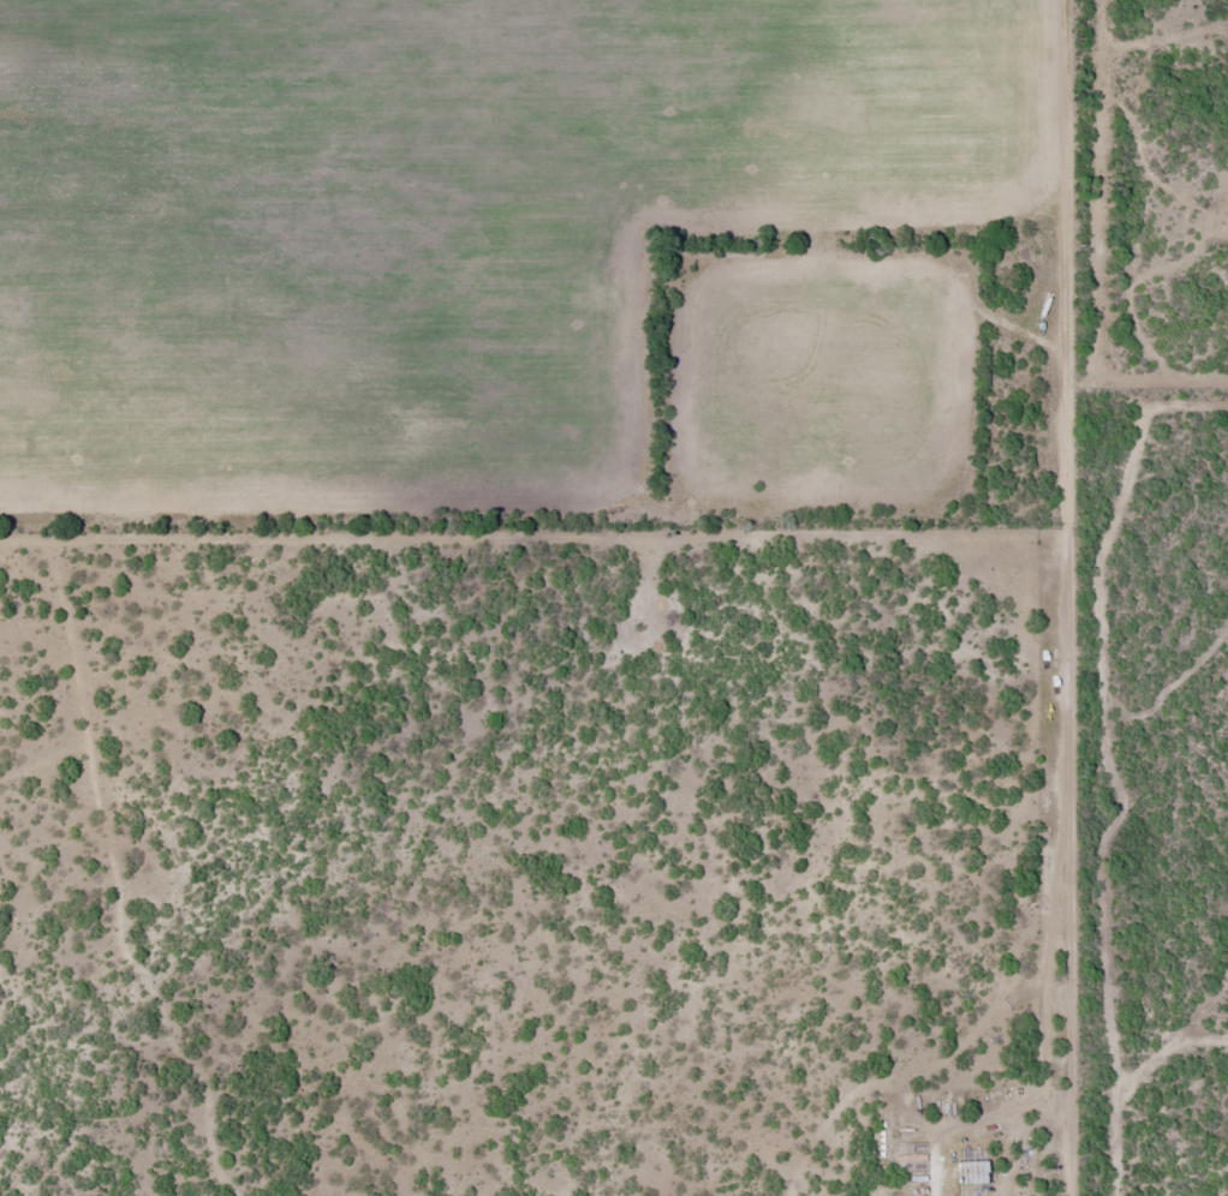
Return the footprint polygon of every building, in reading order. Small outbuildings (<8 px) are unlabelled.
[(984,1159),(955,1159),(955,1183),(984,1183),(984,1159)]
